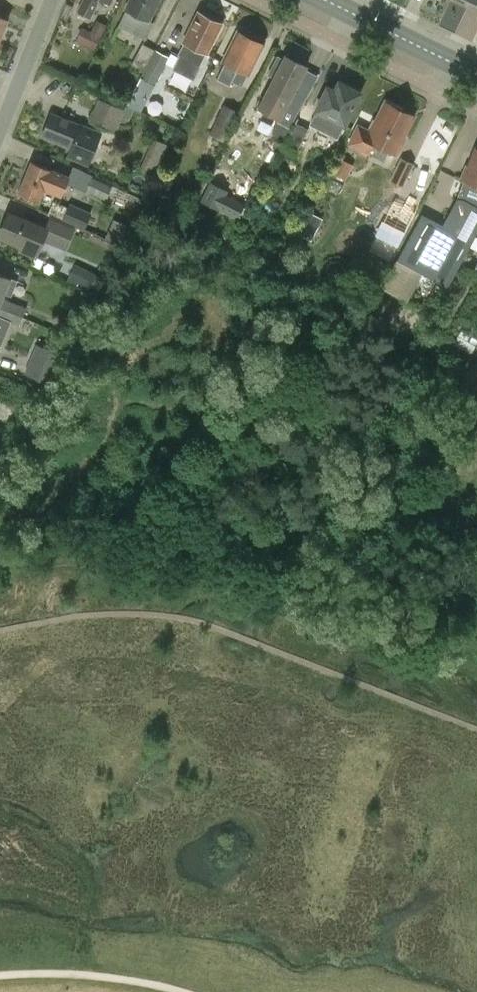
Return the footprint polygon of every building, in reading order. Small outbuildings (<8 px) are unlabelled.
[(78,11),(90,17),(99,0),(83,0),(78,11)] [(148,21),(158,0),(131,0),(118,26),(145,39),(153,24),(148,21)] [(185,43),(178,55),(180,56),(173,70),(195,80),(201,67),(199,66),(222,24),(197,12),(183,42),(185,43)] [(76,41),(95,50),(107,25),(97,21),(92,32),(83,28),(76,41)] [(258,59),(256,58),(263,43),(238,31),(231,45),(230,44),(222,61),(225,63),(217,79),(230,85),(233,80),(242,85),(247,75),(249,75),(258,59)] [(133,64),(146,71),(156,51),(143,44),(133,64)] [(170,58),(156,51),(146,71),(128,105),(142,112),(170,58)] [(268,74),(274,77),(258,107),(279,118),(277,121),(278,122),(289,127),(305,99),(293,93),(307,66),(297,61),(299,57),(289,52),(287,55),(285,55),(283,59),(277,56),(268,74)] [(325,126),(329,118),(344,125),(360,93),(357,91),(358,88),(346,82),(345,85),(340,83),(341,81),(339,80),(334,91),(326,87),(315,110),(317,112),(313,120),(325,126)] [(90,121),(117,132),(126,110),(100,99),(90,121)] [(368,154),(373,144),(396,155),(405,137),(403,135),(413,116),(386,102),(375,123),(373,124),(369,132),(358,126),(349,144),(368,154)] [(215,124),(230,132),(240,112),(224,105),(215,124)] [(80,125),(51,112),(41,136),(70,148),(67,156),(87,164),(100,133),(80,124),(80,125)] [(284,147),(297,153),(311,125),(299,118),(284,147)] [(289,127),(278,122),(272,133),(283,139),(289,127)] [(230,132),(215,124),(210,134),(225,142),(230,132)] [(169,144),(153,137),(145,158),(161,165),(169,144)] [(464,181),(462,187),(476,193),(476,149),(476,148),(469,167),(466,167),(461,180),(464,181)] [(331,172),(346,180),(354,165),(339,157),(331,172)] [(403,185),(413,164),(401,158),(391,179),(403,185)] [(61,195),(68,177),(31,161),(18,192),(38,201),(44,188),(61,195)] [(106,200),(112,186),(92,177),(86,191),(106,200)] [(210,182),(201,201),(219,210),(228,191),(210,182)] [(448,286),(476,231),(476,193),(462,187),(459,195),(442,226),(421,215),(397,259),(438,281),(426,305),(436,310),(448,286)] [(90,214),(71,206),(65,221),(83,229),(90,214)] [(34,258),(42,239),(64,249),(73,227),(51,218),(46,227),(10,212),(0,234),(0,239),(21,248),(20,251),(34,258)] [(131,228),(114,220),(105,239),(122,247),(131,228)] [(97,275),(86,269),(78,284),(90,290),(97,275)] [(0,274),(0,308),(23,317),(26,309),(2,299),(5,294),(12,297),(18,282),(0,274)] [(467,285),(456,280),(447,297),(457,303),(467,285)] [(0,308),(0,346),(10,322),(20,326),(23,317),(0,308)] [(78,339),(84,322),(65,315),(59,332),(78,339)] [(468,352),(472,344),(459,336),(454,344),(468,352)] [(64,356),(39,346),(26,375),(52,386),(64,356)]
